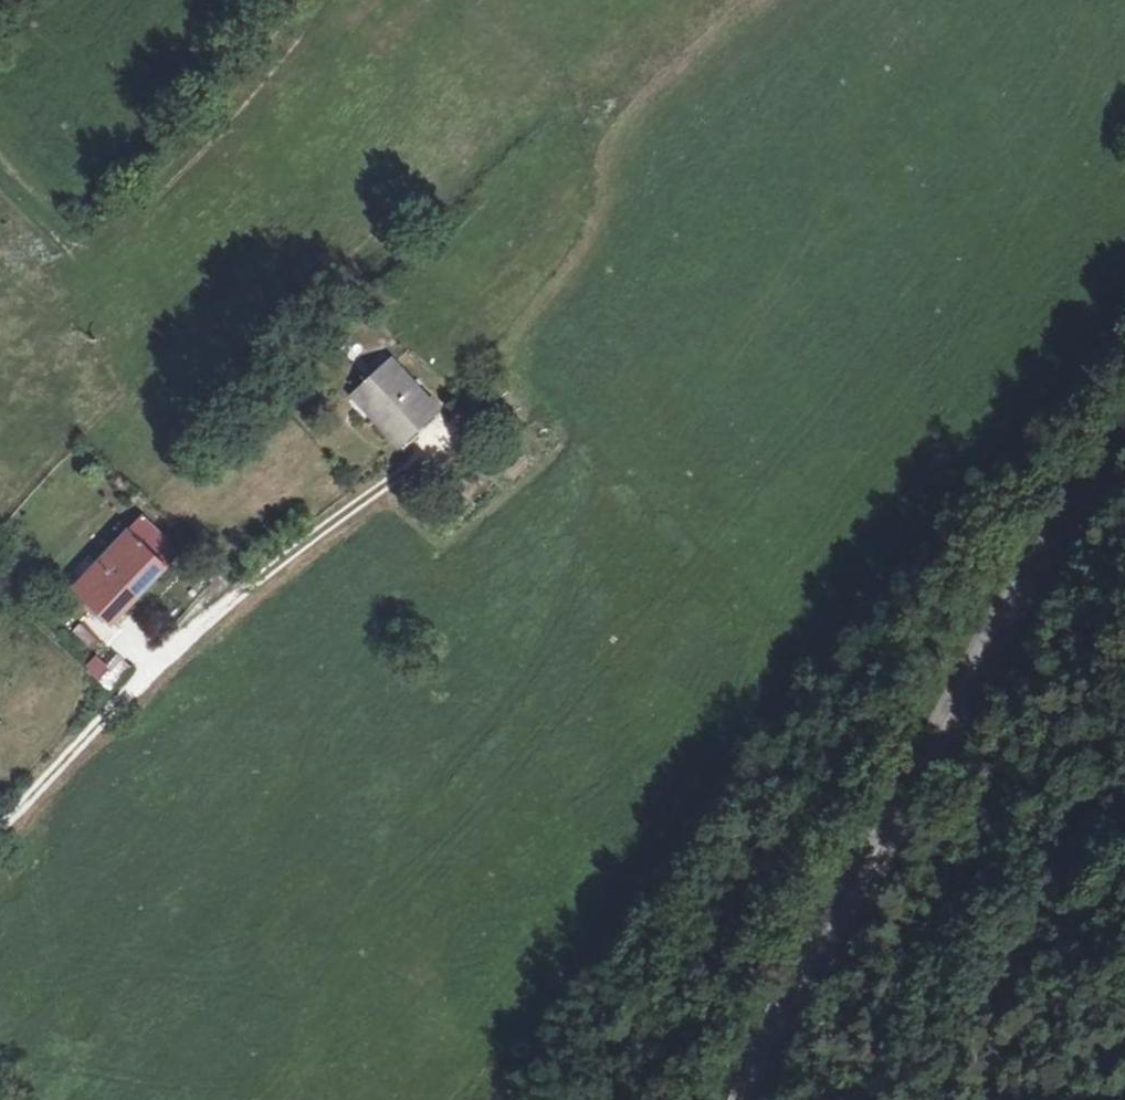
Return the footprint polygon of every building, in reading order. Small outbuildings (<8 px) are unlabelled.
[(434,404),(391,359),(354,394),(397,439),(434,404)] [(434,404),(397,439),(404,446),(441,411),(434,404)] [(74,586),(113,622),(181,549),(142,513),(74,586)] [(101,641),(80,622),(72,631),(93,650),(101,641)] [(109,669),(95,656),(83,668),(98,681),(109,669)]
